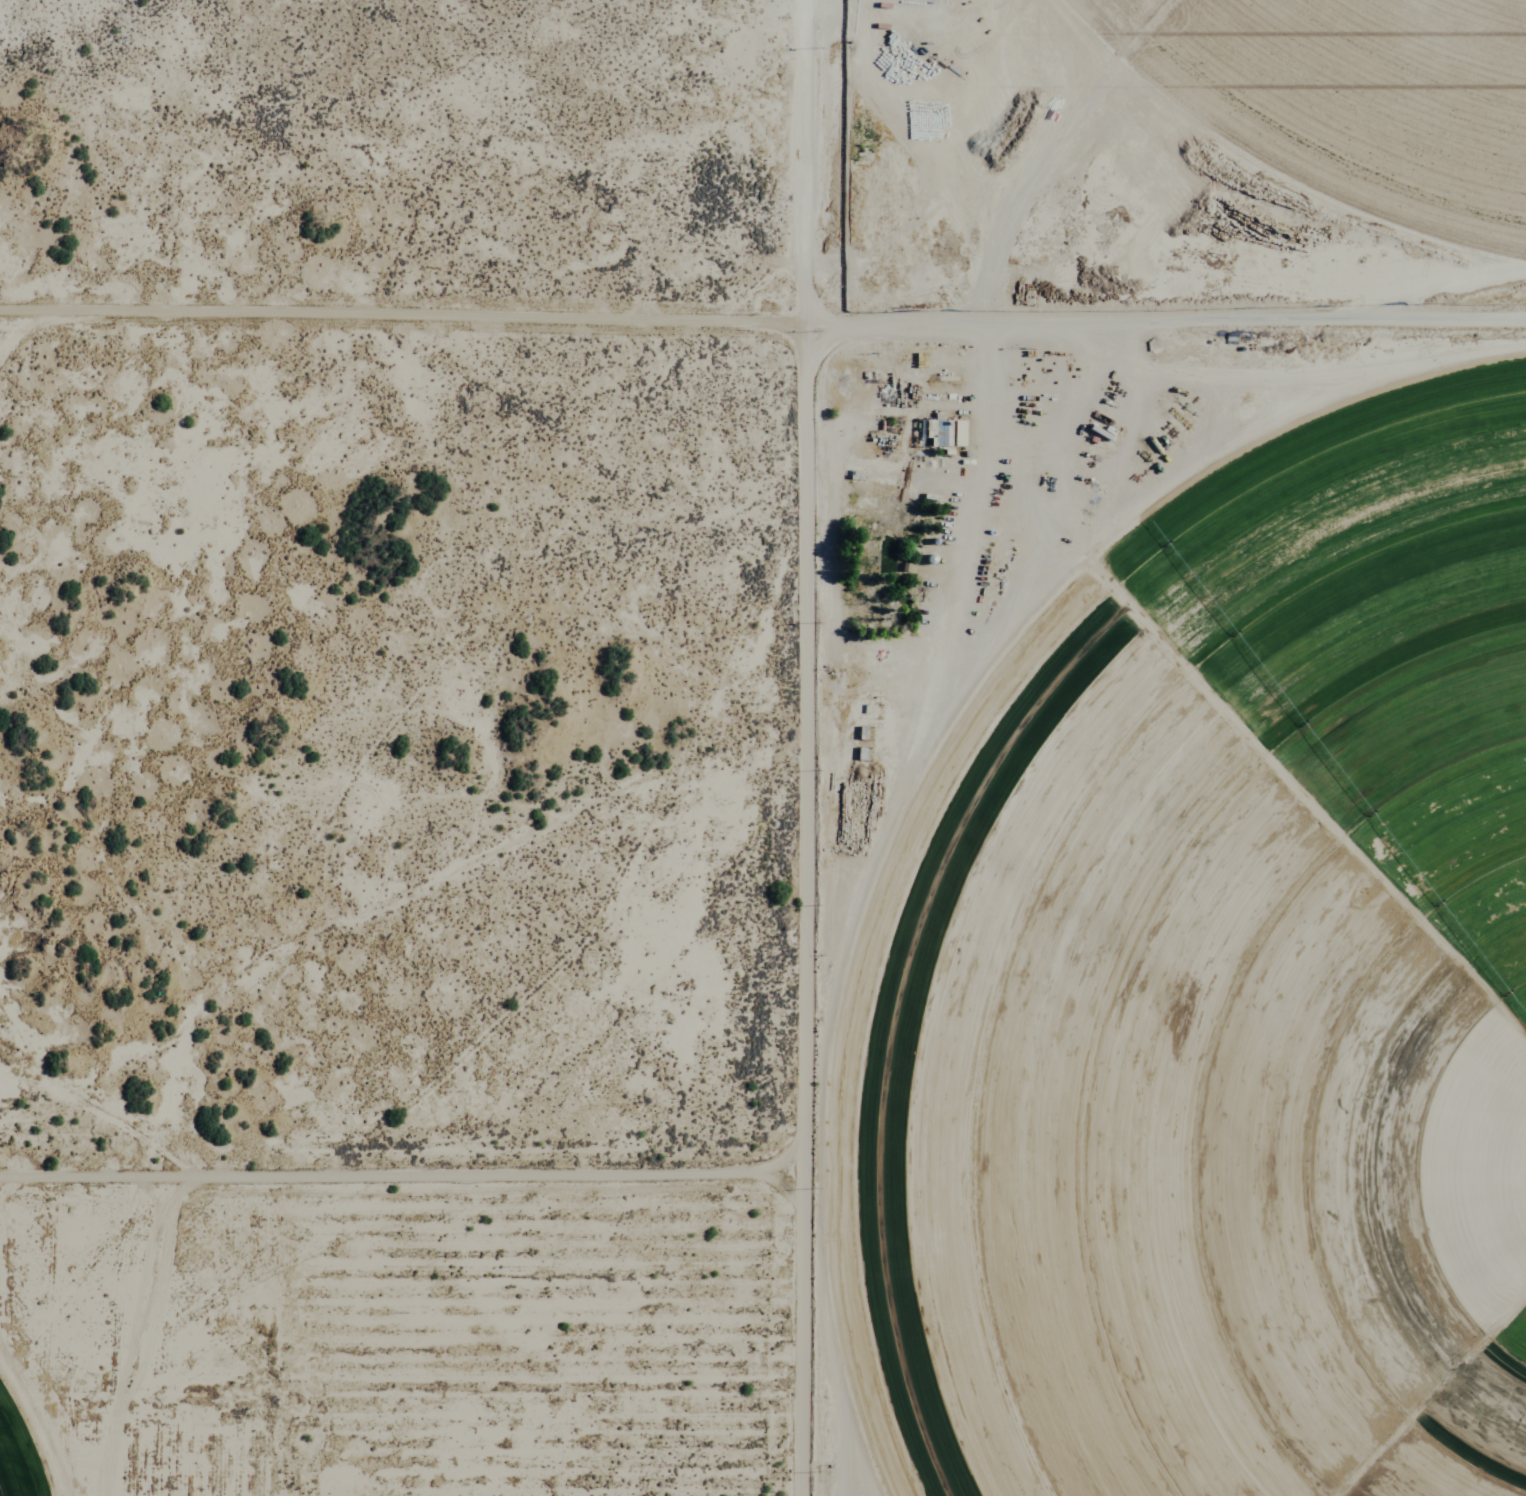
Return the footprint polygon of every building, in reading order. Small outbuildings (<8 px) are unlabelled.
[(941,19),(936,42),(917,37),(924,10),(941,19)] [(969,415),(964,450),(925,440),(925,415),(969,415)]
